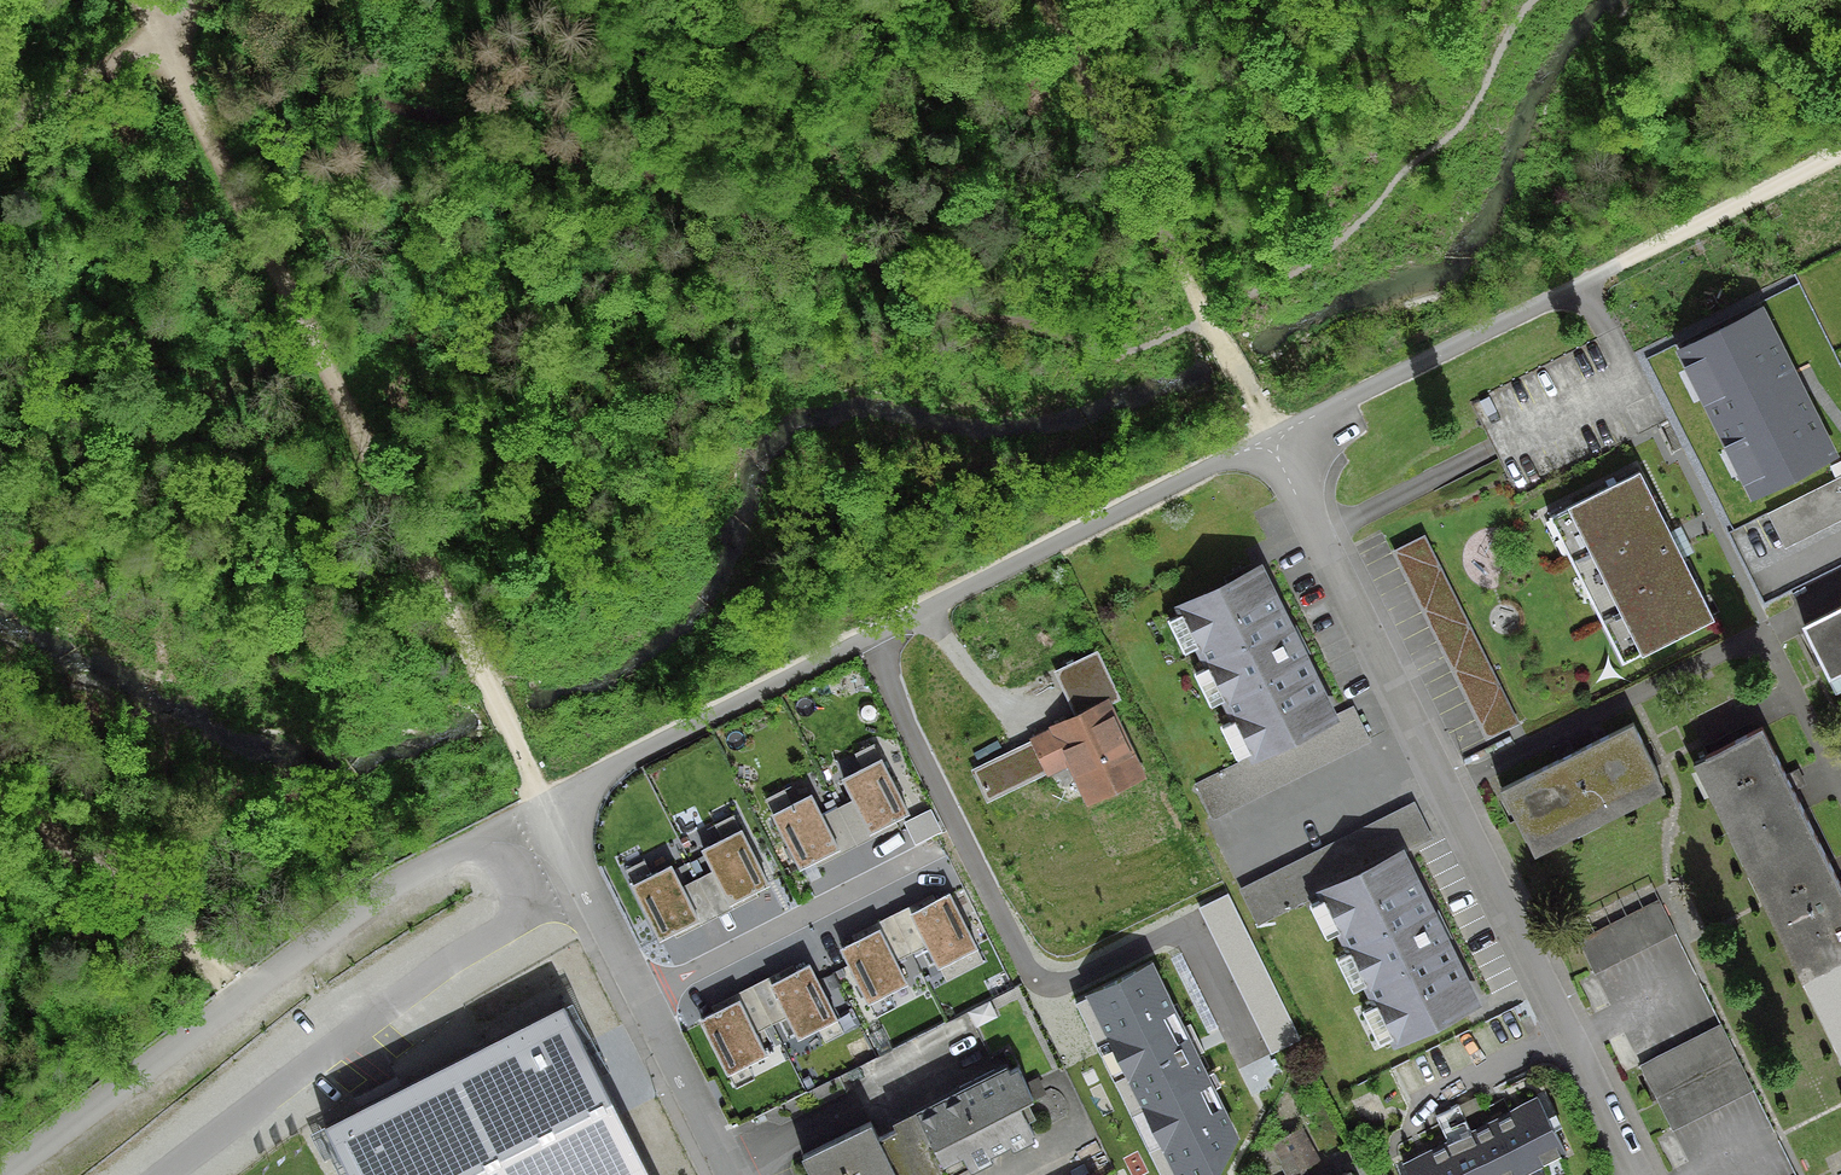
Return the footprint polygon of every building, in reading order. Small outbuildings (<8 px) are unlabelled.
[(1834,450),(1762,303),(1671,348),(1743,494),(1834,450)] [(1634,661),(1718,617),(1643,471),(1558,515),(1634,661)] [(1840,521),(1840,479),(1773,505),(1787,541),(1840,521)] [(1526,723),(1433,532),(1401,547),(1494,738),(1526,723)] [(1208,705),(1223,698),(1252,756),(1192,785),(1208,818),(1366,740),(1350,707),(1328,718),(1254,570),(1178,608),(1180,613),(1165,620),(1181,652),(1196,645),(1207,666),(1192,673),(1208,705)] [(1800,626),(1827,679),(1840,671),(1840,605),(1800,626)] [(1052,727),(1053,730),(1030,741),(1045,772),(1068,761),(1087,801),(1136,777),(1114,731),(1117,730),(1104,702),(1052,727)] [(1654,775),(1629,725),(1499,790),(1524,840),(1524,839),(1526,843),(1655,779),(1653,775),(1654,775)] [(1757,864),(1812,837),(1758,729),(1703,756),(1757,864)] [(882,763),(845,781),(871,834),(908,816),(882,763)] [(811,796),(774,814),(800,867),(837,849),(811,796)] [(740,833),(703,851),(729,904),(766,886),(740,833)] [(1811,972),(1840,957),(1840,896),(1812,837),(1757,864),(1811,972)] [(1375,1003),(1360,1011),(1376,1043),(1391,1036),(1394,1041),(1470,1002),(1396,854),(1320,892),(1322,897),(1307,905),(1323,937),(1338,930),(1349,950),(1333,958),(1350,990),(1365,983),(1375,1003)] [(671,869),(634,887),(660,940),(697,922),(671,869)] [(949,897),(912,915),(938,968),(975,950),(949,897)] [(1575,941),(1591,974),(1672,933),(1655,901),(1575,941)] [(882,934),(845,952),(870,1004),(907,987),(882,934)] [(1811,972),(1840,1032),(1840,957),(1811,972)] [(1152,966),(1088,998),(1176,1174),(1216,1174),(1237,1138),(1152,966)] [(809,970),(772,988),(798,1040),(835,1022),(809,970)] [(330,1120),(358,1174),(654,1174),(569,1003),(330,1120)] [(739,1005),(702,1023),(728,1075),(765,1057),(739,1005)] [(1717,1025),(1643,1064),(1675,1128),(1750,1090),(1717,1025)] [(799,1156),(809,1174),(946,1174),(1030,1133),(1016,1104),(1029,1098),(1023,1086),(1014,1067),(994,1077),(991,1070),(954,1089),(958,1096),(875,1138),(867,1122),(799,1156)] [(1404,1161),(1411,1174),(1513,1174),(1564,1150),(1537,1096),(1404,1161)] [(1294,1131),(1280,1138),(1280,1139),(1292,1161),(1297,1171),(1311,1163),(1294,1131)] [(1297,1171),(1292,1161),(1281,1167),(1285,1174),(1299,1174),(1297,1171)]
